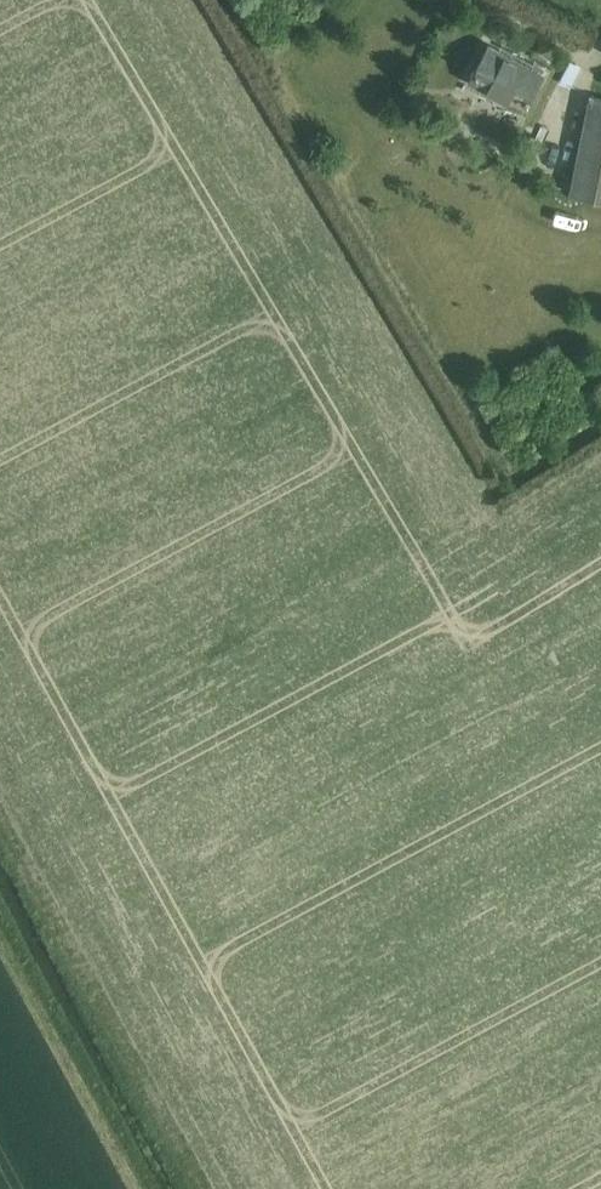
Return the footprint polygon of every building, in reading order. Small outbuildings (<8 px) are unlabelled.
[(524,109),(531,96),(542,74),(489,46),(470,80),(524,109)] [(589,97),(570,192),(600,198),(600,100),(589,97)]
